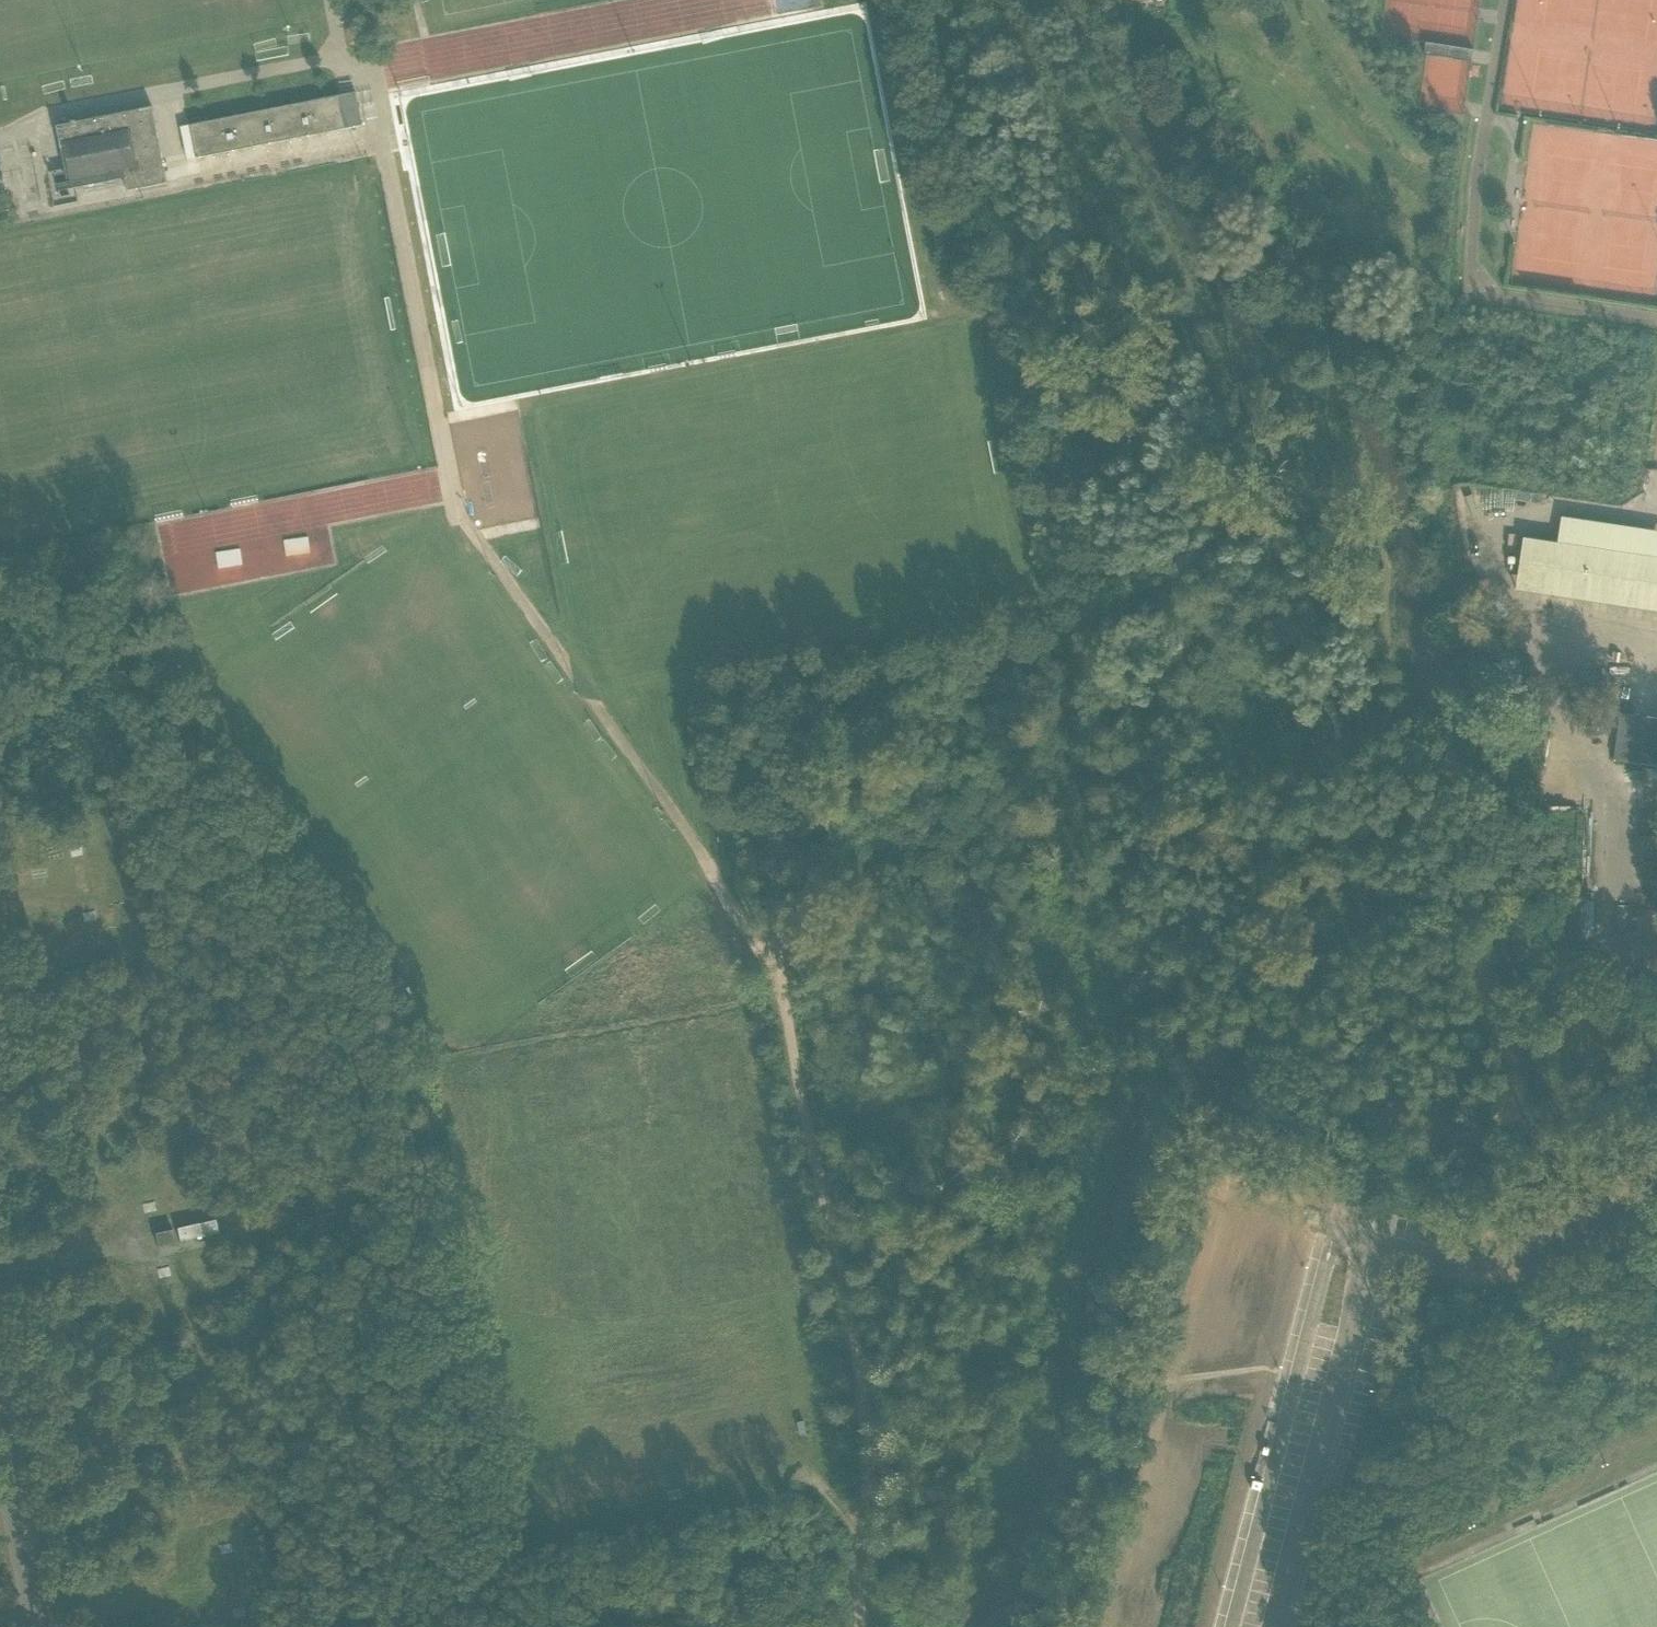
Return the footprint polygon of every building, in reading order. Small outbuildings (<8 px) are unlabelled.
[(1471,62),(1473,50),(1425,43),(1423,55),(1471,62)] [(356,93),(190,125),(196,158),(362,125),(356,93)] [(56,126),(65,171),(68,186),(70,186),(68,180),(123,169),(127,192),(167,184),(152,107),(76,122),(76,121),(71,122),(71,123),(56,126)] [(1549,595),(1656,611),(1656,558),(1557,543),(1549,595)] [(1627,667),(1625,696),(1652,699),(1654,669),(1627,667)] [(1613,760),(1640,764),(1656,766),(1656,718),(1647,716),(1621,712),(1613,760)] [(157,1246),(175,1242),(172,1229),(154,1233),(157,1246)] [(779,1458),(791,1462),(796,1446),(785,1442),(779,1458)]
